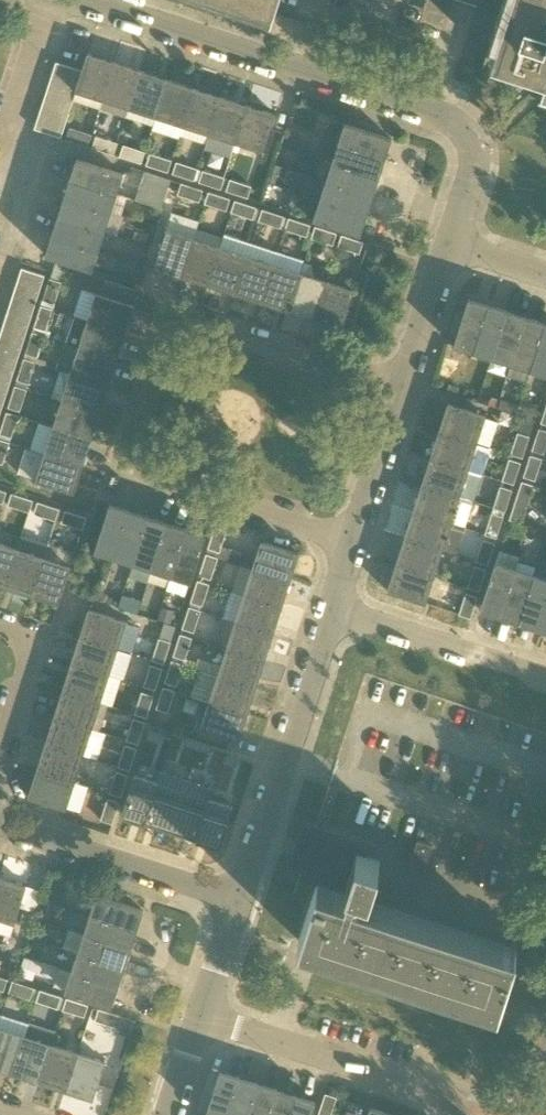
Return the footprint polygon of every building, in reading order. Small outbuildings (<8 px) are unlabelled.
[(273,10),(276,0),(242,0),(273,10)] [(483,65),(485,65),(488,57),(545,76),(545,0),(504,0),(500,15),(483,65)] [(103,100),(115,62),(88,53),(83,70),(76,91),(103,100)] [(78,84),(83,70),(57,62),(52,75),(78,84)] [(129,108),(142,70),(115,62),(103,100),(129,108)] [(156,117),(169,79),(142,70),(129,108),(156,117)] [(76,91),(78,84),(52,75),(48,89),(74,97),(76,91)] [(183,126),(195,88),(169,79),(156,117),(183,126)] [(210,134),(222,96),(195,88),(183,126),(210,134)] [(74,100),(74,97),(48,89),(44,102),(70,111),(74,100)] [(237,143),(249,105),(222,96),(210,134),(237,143)] [(66,124),(70,111),(44,102),(39,115),(66,124)] [(249,105),(237,143),(263,152),(276,114),(249,105)] [(62,137),(66,124),(39,115),(35,129),(61,137),(62,137)] [(339,143),(386,158),(392,138),(345,123),(345,124),(345,125),(339,143)] [(67,139),(88,146),(92,134),(70,127),(67,139)] [(93,147),(114,154),(118,143),(97,136),(93,147)] [(333,162),(380,177),(386,158),(339,143),(333,162)] [(120,156),(142,163),(145,152),(124,145),(120,156)] [(147,165),(168,172),(172,160),(150,153),(147,165)] [(77,159),(71,178),(117,193),(123,175),(124,174),(77,159)] [(173,173),(195,180),(198,169),(177,162),(173,173)] [(327,181),(373,196),(380,177),(333,162),(327,181)] [(200,182),(221,189),(225,177),(203,170),(200,182)] [(162,208),(171,180),(146,171),(137,200),(162,208)] [(71,178),(64,198),(111,212),(117,193),(71,178)] [(230,179),(227,190),(248,197),(252,186),(230,179)] [(321,199),(367,215),(373,196),(327,181),(321,199)] [(200,201),(203,190),(182,183),(178,194),(200,201)] [(289,206),(293,190),(269,185),(266,201),(289,206)] [(227,210),(230,199),(209,192),(205,203),(227,210)] [(105,232),(111,212),(64,198),(58,217),(105,232)] [(314,217),(314,219),(361,234),(367,215),(321,199),(315,218),(314,217)] [(253,219),(257,207),(235,200),(232,212),(253,219)] [(280,228),(284,216),(263,209),(259,221),(280,228)] [(105,232),(58,217),(52,235),(98,250),(105,232)] [(307,236),(311,225),(289,218),(286,229),(307,236)] [(333,245),(337,233),(316,226),(312,238),(333,245)] [(182,276),(194,238),(167,229),(155,267),(182,276)] [(46,255),(57,258),(93,270),(93,269),(98,250),(52,235),(46,255)] [(235,293),(247,255),(251,244),(224,235),(221,246),(208,284),(235,293)] [(360,253),(363,242),(342,235),(338,246),(360,253)] [(208,284),(221,246),(194,238),(182,276),(208,284)] [(261,302),(274,264),(247,255),(235,293),(261,302)] [(288,310),(300,272),(274,264),(261,302),(288,310)] [(22,268),(18,282),(40,291),(45,275),(22,268)] [(314,319),(327,281),(300,272),(288,310),(314,319)] [(62,282),(50,278),(43,300),(55,303),(62,282)] [(135,305),(131,304),(135,289),(106,279),(101,294),(84,289),(76,316),(126,332),(135,305)] [(354,290),(327,281),(314,319),(342,328),(354,290)] [(40,291),(18,282),(13,295),(35,305),(40,291)] [(35,305),(13,295),(10,307),(32,316),(35,305)] [(456,345),(473,351),(474,351),(489,304),(469,298),(454,345),(455,345),(456,345)] [(493,357),(508,310),(489,304),(474,351),(493,357)] [(35,327),(46,331),(53,309),(41,305),(35,327)] [(32,316),(10,307),(6,316),(29,325),(32,316)] [(526,316),(508,310),(493,357),(511,363),(526,316)] [(29,325),(6,316),(3,328),(25,337),(29,325)] [(118,358),(126,332),(76,316),(67,342),(118,358)] [(511,363),(530,369),(545,323),(526,316),(511,363)] [(545,323),(530,369),(545,374),(545,323)] [(3,328),(0,336),(0,341),(21,350),(25,337),(3,328)] [(26,353),(37,357),(44,336),(33,332),(26,353)] [(0,341),(0,353),(18,361),(21,350),(0,341)] [(118,358),(67,342),(65,342),(57,368),(71,373),(109,385),(118,358)] [(0,353),(0,367),(14,373),(18,361),(0,353)] [(18,380),(29,383),(36,362),(24,358),(18,380)] [(0,367),(0,381),(10,385),(14,373),(0,367)] [(62,400),(100,412),(109,385),(71,373),(62,400)] [(0,381),(0,393),(7,395),(10,385),(0,381)] [(9,407),(20,411),(27,389),(16,386),(9,407)] [(92,439),(100,412),(62,400),(54,426),(92,439)] [(501,400),(498,408),(517,413),(519,405),(501,400)] [(440,431),(477,443),(486,416),(448,404),(440,431)] [(0,434),(12,437),(19,416),(7,412),(0,434)] [(45,453),(83,465),(92,439),(54,426),(45,453)] [(544,453),(545,447),(545,430),(540,428),(533,450),(544,453)] [(469,470),(477,443),(440,431),(431,457),(469,470)] [(511,454),(523,458),(530,436),(518,432),(511,454)] [(3,464),(10,442),(0,439),(0,463),(3,464)] [(74,492),(83,465),(45,453),(37,480),(74,492)] [(524,476),(535,480),(542,459),(531,455),(524,476)] [(460,496),(469,470),(431,457),(422,484),(460,496)] [(510,459),(503,480),(514,484),(521,462),(510,459)] [(521,523),(527,506),(534,485),(522,481),(510,519),(521,523)] [(452,523),(460,496),(422,484),(414,510),(452,523)] [(495,506),(494,507),(505,511),(512,490),(501,486),(499,493),(488,490),(484,503),(495,506)] [(12,493),(8,505),(30,512),(33,500),(12,493)] [(38,502),(34,513),(56,520),(60,509),(38,502)] [(115,557),(130,510),(110,504),(95,551),(97,551),(115,557)] [(134,563),(149,516),(130,510),(115,557),(134,563)] [(466,527),(452,523),(414,510),(405,537),(443,549),(458,554),(466,527)] [(65,511),(62,522),(83,529),(87,518),(65,511)] [(492,513),(485,534),(497,538),(504,516),(492,513)] [(153,569),(168,522),(149,516),(134,563),(153,569)] [(172,575),(187,528),(168,522),(153,569),(172,575)] [(220,552),(227,531),(227,530),(216,527),(209,548),(220,552)] [(187,528),(172,575),(190,581),(191,582),(206,535),(187,528)] [(32,595),(44,557),(48,543),(22,535),(18,548),(6,586),(32,595)] [(434,576),(443,549),(405,537),(397,563),(434,576)] [(484,539),(477,561),(488,564),(495,543),(484,539)] [(253,569),(291,581),(300,553),(262,541),(257,555),(230,546),(225,560),(253,569)] [(18,548),(0,543),(0,584),(6,586),(18,548)] [(200,575),(211,579),(218,557),(207,554),(200,575)] [(44,557),(32,595),(59,604),(71,566),(71,565),(44,557)] [(426,603),(434,576),(397,563),(388,591),(426,603)] [(496,563),(481,610),(500,616),(515,569),(497,563),(496,563)] [(475,566),(468,587),(480,591),(487,569),(475,566)] [(282,607),(291,581),(253,569),(244,595),(282,607)] [(534,575),(515,569),(500,616),(519,622),(534,575)] [(534,575),(519,622),(538,628),(545,602),(545,579),(534,575)] [(191,602),(203,605),(210,584),(198,580),(191,602)] [(466,593),(460,614),(471,618),(478,597),(466,593)] [(244,595),(236,622),(274,634),(282,607),(244,595)] [(538,628),(545,631),(545,602),(538,628)] [(165,622),(171,624),(175,611),(162,607),(157,620),(165,622)] [(183,628),(194,632),(201,610),(190,607),(183,628)] [(80,636),(118,649),(127,623),(127,621),(89,609),(80,636)] [(164,624),(160,638),(171,642),(176,628),(176,626),(171,624),(165,622),(164,624)] [(265,660),(274,634),(236,622),(227,648),(265,660)] [(192,638),(181,634),(174,655),(172,660),(184,663),(185,659),(192,638)] [(110,675),(118,649),(80,636),(72,663),(110,675)] [(164,663),(171,642),(160,638),(153,659),(164,663)] [(265,660),(227,648),(219,675),(256,687),(265,660)] [(177,685),(184,663),(172,660),(165,682),(177,685)] [(101,702),(110,675),(72,663),(63,689),(101,702)] [(151,664),(144,686),(156,689),(163,668),(151,664)] [(248,713),(256,687),(219,675),(210,701),(248,713)] [(157,708),(168,712),(175,690),(164,687),(157,708)] [(109,704),(101,702),(63,689),(55,716),(100,731),(109,704)] [(142,692),(135,713),(147,717),(154,695),(142,692)] [(248,713),(210,701),(202,727),(201,728),(239,741),(248,713)] [(101,731),(100,731),(55,716),(46,742),(84,755),(83,757),(98,762),(107,734),(100,731),(101,731)] [(134,718),(127,740),(138,743),(145,722),(134,718)] [(84,755),(46,742),(38,769),(76,781),(83,757),(84,755)] [(125,744),(118,766),(130,770),(137,748),(125,744)] [(67,809),(76,781),(38,769),(29,796),(67,809)] [(117,771),(110,792),(121,796),(128,775),(117,771)] [(151,799),(144,822),(171,831),(181,799),(154,790),(151,799)] [(129,792),(122,815),(144,822),(151,799),(129,792)] [(108,798),(101,819),(113,823),(120,802),(108,798)] [(181,799),(171,831),(198,840),(205,817),(208,808),(181,799)] [(205,817),(198,840),(220,847),(227,824),(205,817)] [(375,848),(349,840),(347,839),(334,878),(304,868),(303,871),(300,879),(317,885),(299,940),(498,1004),(499,1005),(517,947),(516,947),(514,951),(497,946),(498,943),(499,943),(499,942),(354,895),(357,887),(371,891),(381,860),(372,858),(375,848)] [(424,872),(425,871),(433,845),(418,841),(410,867),(424,872)] [(15,923),(27,885),(0,876),(0,918),(15,923)] [(90,914),(137,930),(144,910),(96,895),(96,896),(90,914)] [(84,933),(131,949),(137,930),(90,914),(84,933)] [(125,968),(131,949),(84,933),(78,952),(125,968)] [(119,987),(125,968),(78,952),(72,971),(119,987)] [(0,963),(0,968),(17,974),(21,960),(3,954),(0,963)] [(18,975),(33,980),(39,962),(24,957),(18,975)] [(112,1006),(119,987),(72,971),(66,989),(65,991),(112,1006)] [(13,981),(9,992),(30,999),(34,987),(13,981)] [(40,990),(37,1001),(58,1008),(62,996),(40,990)] [(67,998),(63,1010),(85,1016),(88,1005),(67,998)] [(117,1027),(121,1015),(99,1009),(96,1020),(117,1027)] [(16,1018),(0,1013),(0,1022),(14,1026),(16,1018)] [(14,1073),(26,1036),(0,1027),(0,1069),(14,1073)] [(26,1036),(14,1073),(40,1082),(53,1044),(26,1036)] [(53,1044),(40,1082),(66,1090),(78,1052),(53,1044)] [(106,1061),(105,1061),(78,1052),(66,1090),(93,1099),(106,1061)] [(240,1077),(221,1071),(206,1114),(228,1114),(240,1077)] [(259,1083),(240,1077),(228,1114),(249,1114),(259,1083)] [(278,1089),(259,1083),(249,1114),(269,1114),(278,1089)] [(297,1095),(278,1089),(269,1114),(290,1114),(297,1095)] [(337,1097),(326,1093),(319,1114),(320,1114),(331,1114),(337,1097)] [(316,1101),(297,1095),(290,1114),(312,1114),(316,1101)]
